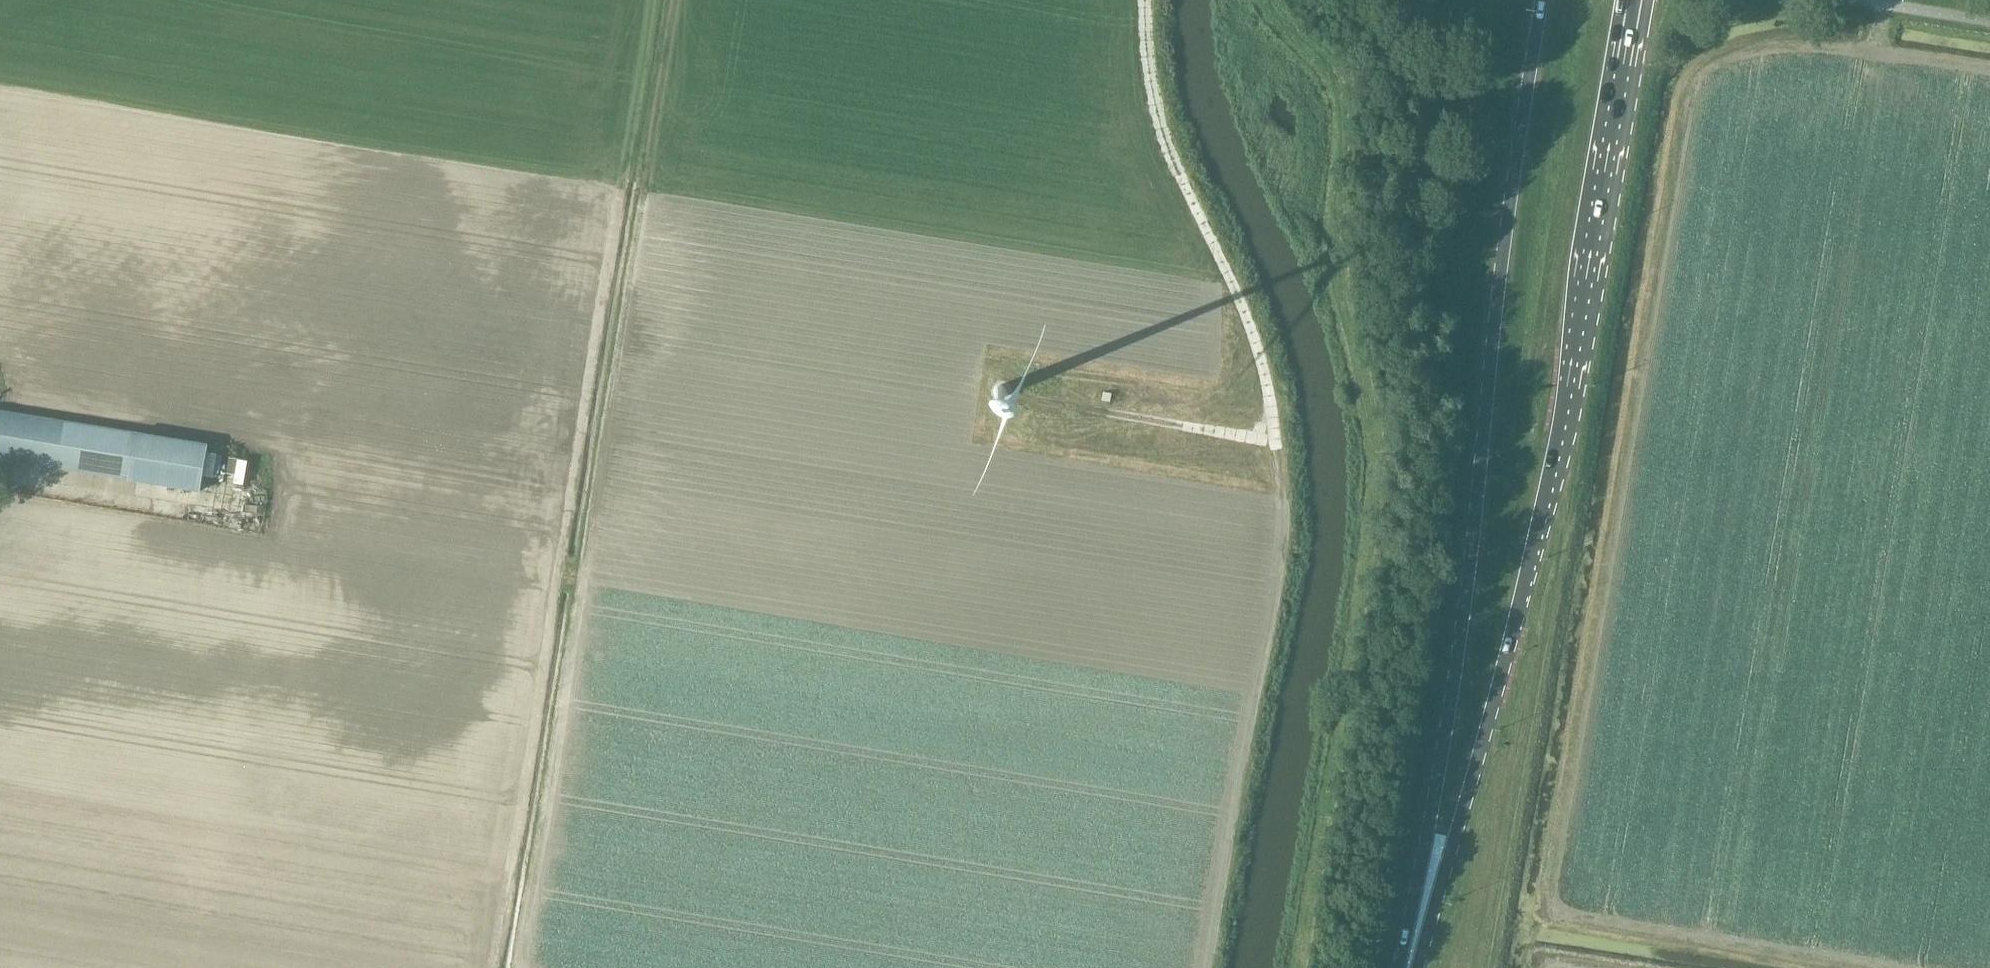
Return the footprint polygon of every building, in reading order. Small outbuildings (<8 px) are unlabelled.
[(993,390),(993,391),(993,392),(993,393),(994,393),(994,394),(994,395),(995,395),(995,396),(996,396),(996,397),(997,397),(998,397),(999,397),(1000,398),(1000,397),(1001,397),(1002,397),(1003,397),(1003,396),(1004,396),(1005,395),(1006,394),(1006,393),(1006,392),(1006,391),(1006,390),(1006,389),(1006,388),(1005,387),(1005,386),(1004,386),(1003,385),(1002,385),(1001,384),(1000,384),(999,384),(998,384),(998,385),(997,385),(996,385),(996,386),(995,386),(995,387),(994,387),(994,388),(994,389),(993,389),(993,390)] [(137,432),(0,410),(0,459),(200,491),(208,443),(137,432)]
